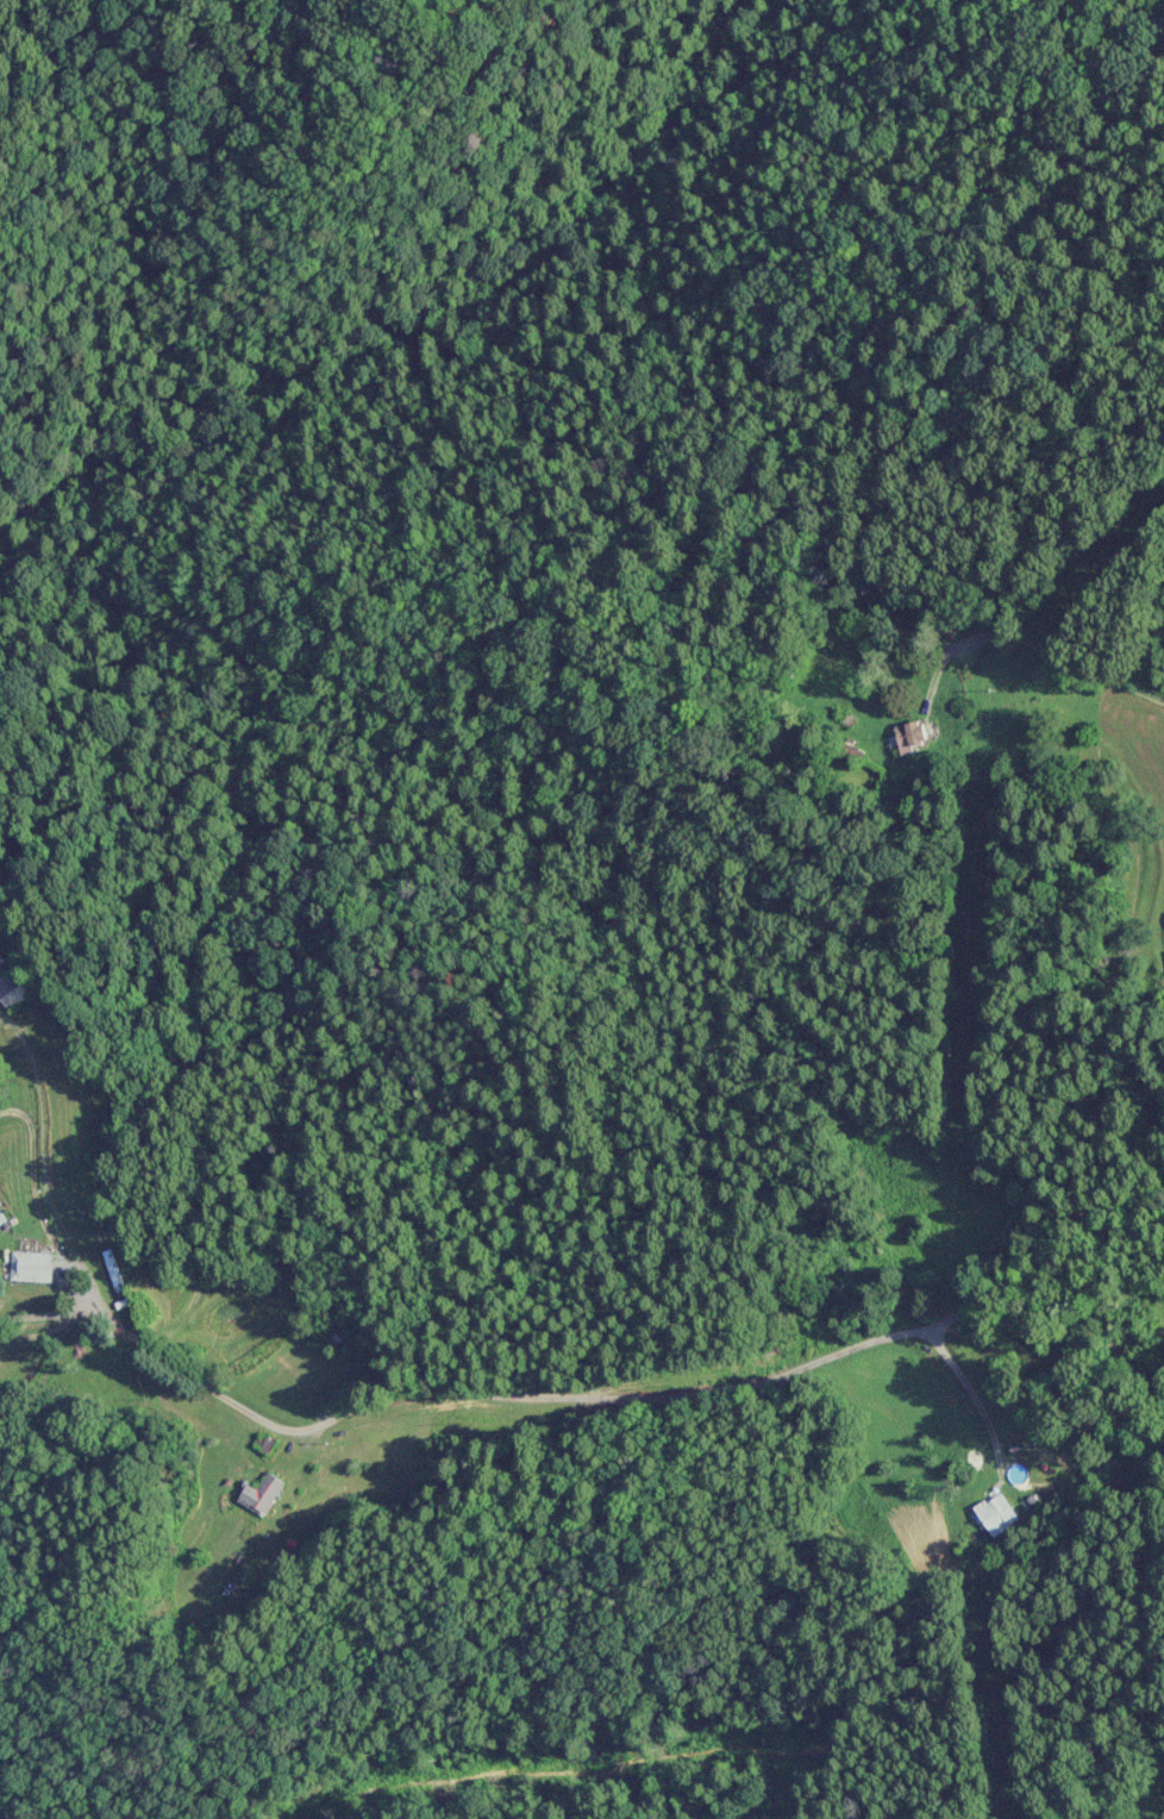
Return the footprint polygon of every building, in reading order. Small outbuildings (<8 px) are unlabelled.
[(942,630),(955,638),(961,629),(949,621),(942,630)] [(896,727),(903,754),(929,746),(922,720),(896,727)] [(866,750),(846,743),(842,753),(863,761),(866,750)] [(9,969),(0,977),(0,997),(12,1012),(32,995),(9,969)] [(121,1293),(129,1290),(113,1250),(105,1253),(121,1293)] [(55,1252),(14,1252),(14,1281),(55,1281),(55,1252)] [(341,1353),(356,1345),(347,1330),(333,1338),(341,1353)] [(250,1483),(238,1502),(266,1519),(287,1483),(268,1472),(259,1488),(250,1483)] [(1022,1521),(1002,1492),(976,1510),(996,1539),(1022,1521)]
